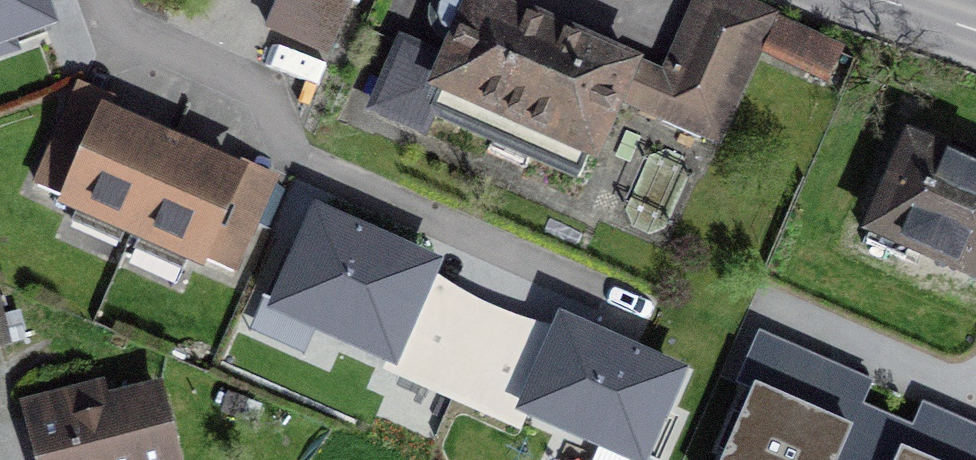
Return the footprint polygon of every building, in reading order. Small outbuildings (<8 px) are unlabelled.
[(20,33),(10,0),(0,0),(0,38),(20,33)] [(309,10),(284,0),(280,0),(263,39),(325,67),(351,0),(312,0),(309,10)] [(770,23),(715,0),(693,0),(659,82),(637,73),(619,114),(716,153),(770,23)] [(469,1),(440,68),(393,49),(365,118),(423,142),(442,96),(598,164),(619,114),(637,73),(469,1)] [(845,48),(799,27),(787,53),(833,74),(845,48)] [(34,190),(132,231),(169,146),(98,116),(87,140),(60,129),(34,190)] [(902,145),(861,238),(975,288),(975,177),(902,145)] [(236,174),(169,146),(132,231),(231,273),(257,214),(225,201),(236,174)] [(436,261),(316,207),(272,305),(393,358),(436,261)] [(9,345),(0,306),(0,347),(9,345)] [(684,370),(563,316),(523,404),(644,458),(684,370)] [(759,384),(725,459),(829,459),(846,422),(759,384)] [(155,390),(101,405),(97,391),(18,412),(31,459),(174,459),(155,390)] [(907,450),(903,459),(930,459),(907,450)]
